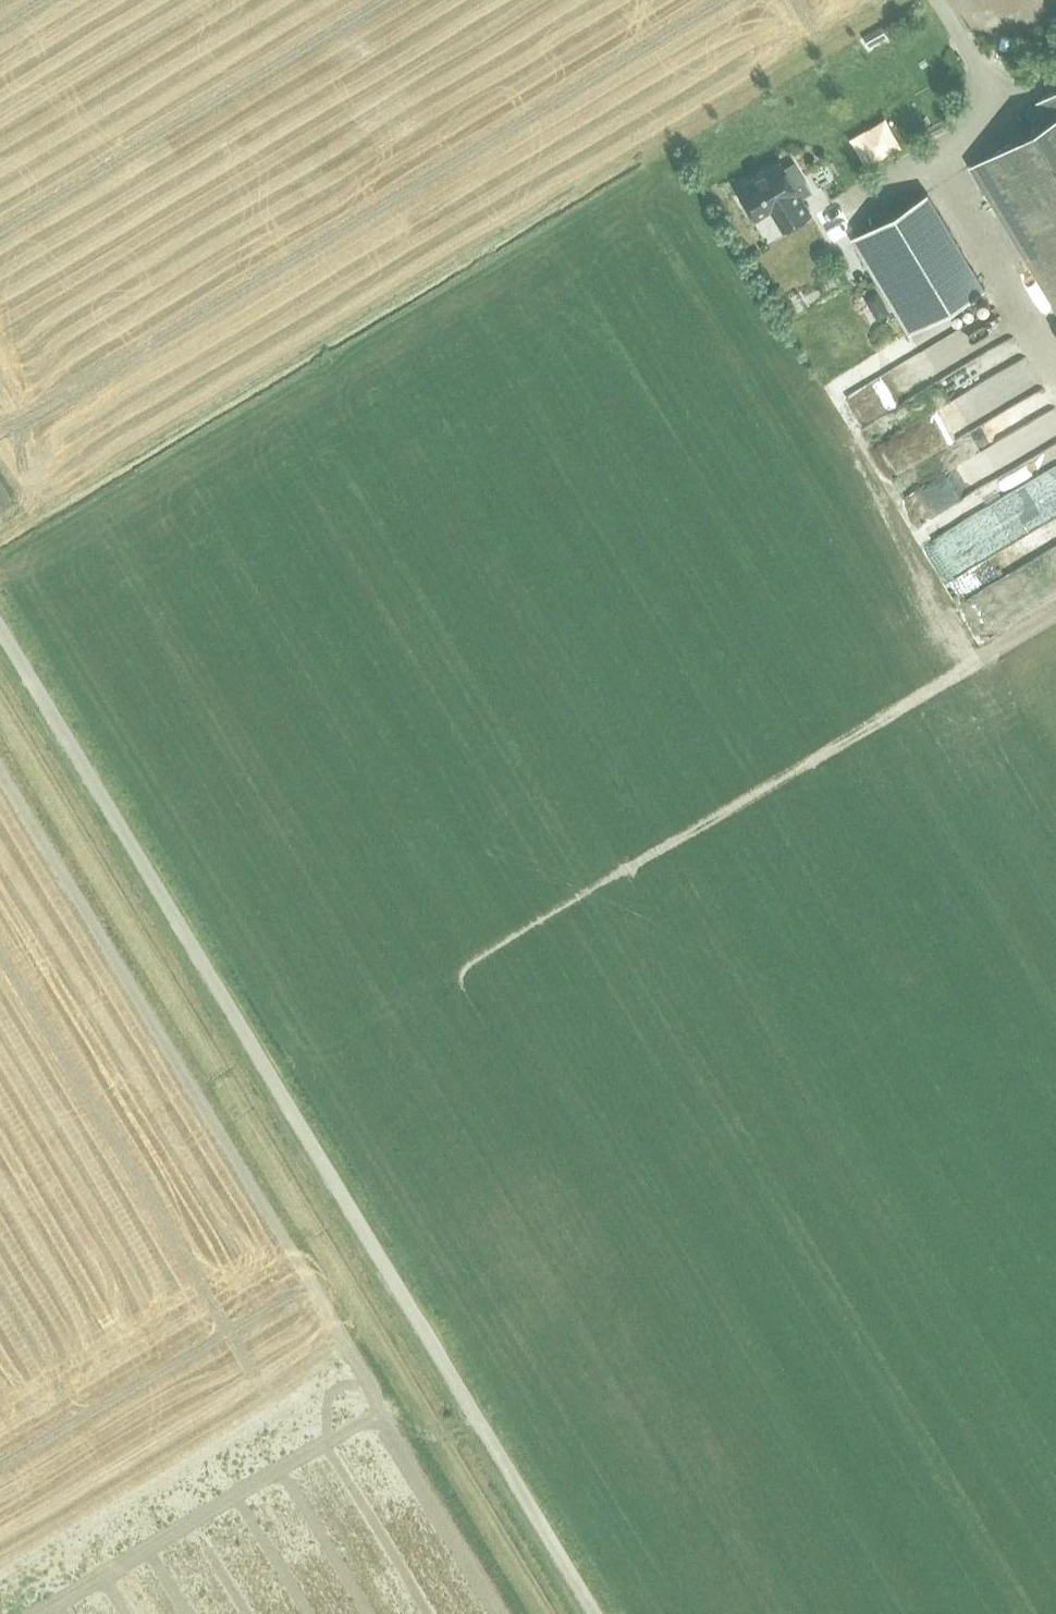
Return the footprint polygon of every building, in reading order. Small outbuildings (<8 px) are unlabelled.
[(972,165),(1055,303),(1055,89),(1038,99),(1049,118),(972,165)] [(780,161),(737,187),(742,195),(739,197),(748,211),(751,209),(756,217),(770,208),(783,228),(810,212),(800,195),(809,190),(791,160),(782,165),(780,161)] [(927,192),(851,238),(908,333),(985,288),(927,192)] [(12,499),(0,480),(0,507),(12,499)]
